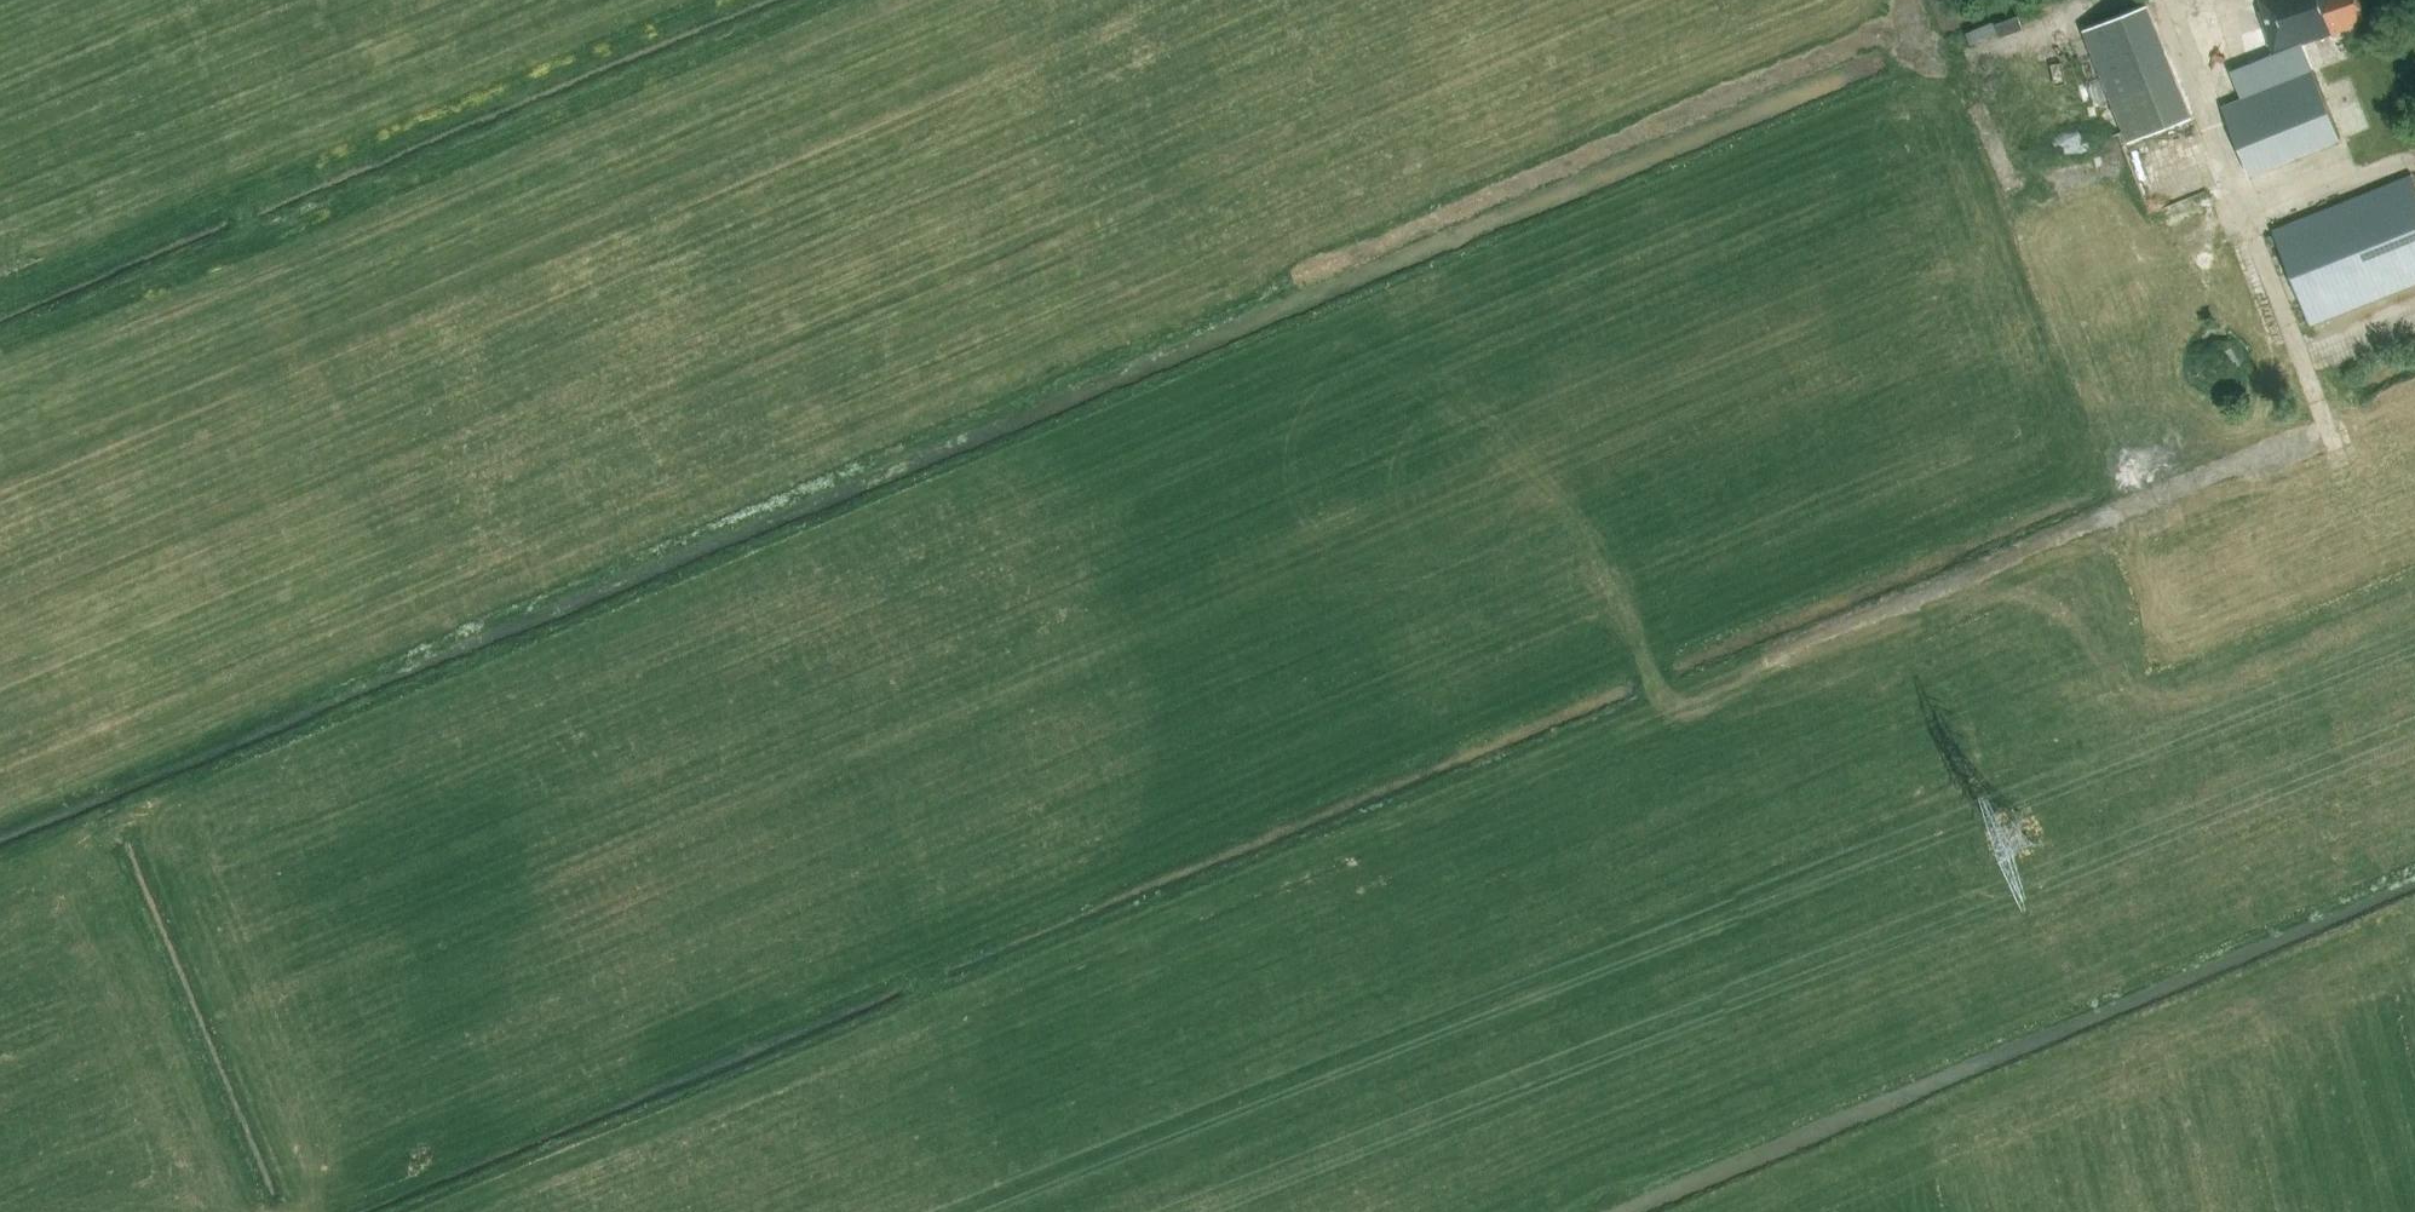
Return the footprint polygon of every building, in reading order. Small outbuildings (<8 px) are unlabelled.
[(2364,17),(2359,0),(2261,0),(2263,9),(2260,10),(2274,52),(2352,26),(2351,21),(2364,17)] [(2125,140),(2191,116),(2150,1),(2084,24),(2125,140)] [(2089,138),(2094,132),(2098,125),(2101,118),(2103,110),(2104,102),(2103,94),(2101,86),(2099,79),(2095,72),(2090,65),(2085,60),(2079,55),(2072,51),(2064,48),(2056,46),(2049,46),(2041,46),(2033,48),(2025,50),(2018,54),(2012,59),(2006,64),(2001,71),(1997,78),(1994,85),(1993,93),(1992,101),(1992,109),(1994,116),(1997,124),(2000,131),(2005,137),(2011,143),(2017,148),(2024,152),(2031,155),(2039,156),(2047,157),(2055,157),(2063,155),(2070,152),(2077,149),(2084,144),(2089,138)] [(2339,139),(2312,68),(2221,103),(2248,173),(2339,139)] [(2310,324),(2414,283),(2414,179),(2413,174),(2273,228),(2310,324)]
